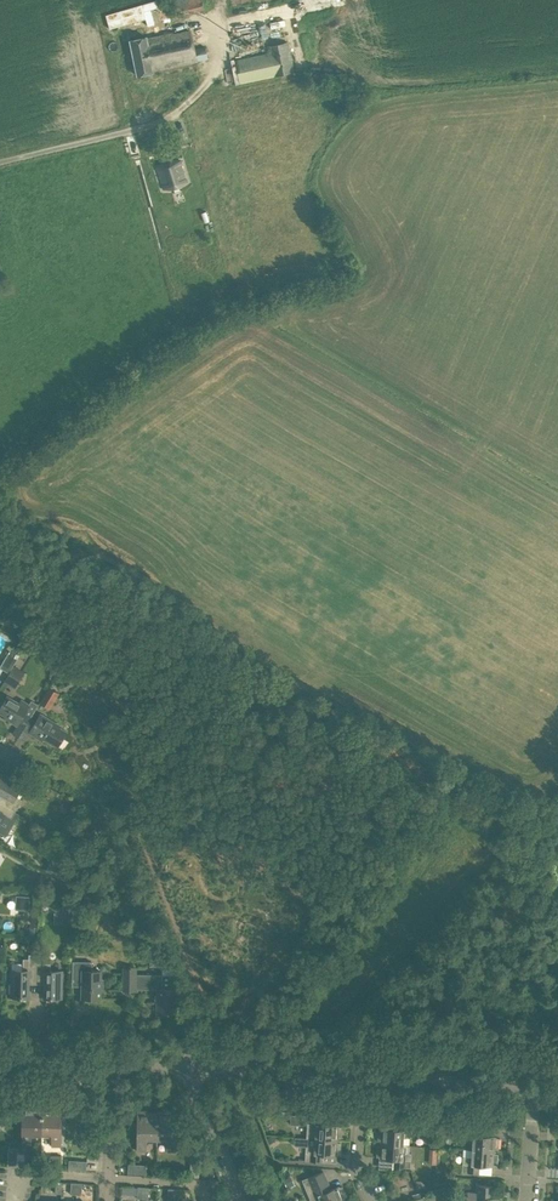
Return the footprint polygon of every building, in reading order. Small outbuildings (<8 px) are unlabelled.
[(194,49),(190,30),(147,39),(147,37),(130,40),(137,75),(154,72),(153,70),(196,61),(207,59),(205,47),(194,49)] [(269,52),(235,60),(240,83),(294,71),(288,42),(268,47),(269,52)] [(180,162),(158,169),(163,188),(186,181),(180,162)] [(12,647),(0,668),(9,673),(21,653),(12,647)] [(15,688),(25,672),(14,666),(5,682),(15,688)] [(53,680),(58,673),(55,667),(51,668),(50,678),(53,680)] [(59,693),(49,687),(40,703),(50,709),(59,693)] [(0,703),(0,712),(11,718),(10,720),(18,725),(19,723),(25,727),(33,715),(39,705),(32,701),(30,704),(21,699),(19,703),(8,696),(6,700),(3,698),(0,703)] [(33,715),(25,727),(31,731),(30,732),(38,737),(39,736),(58,747),(67,732),(48,721),(49,719),(41,714),(39,718),(33,715)] [(22,800),(16,796),(22,785),(0,772),(0,793),(5,796),(1,802),(16,811),(22,800)] [(6,835),(15,820),(12,818),(16,811),(8,806),(1,802),(0,804),(0,832),(6,835)] [(55,857),(47,870),(66,882),(69,878),(68,865),(55,857)] [(45,876),(38,872),(30,885),(37,890),(45,876)] [(46,892),(54,892),(54,881),(46,881),(46,892)] [(69,902),(69,892),(60,892),(59,902),(69,902)] [(55,912),(55,923),(70,923),(70,903),(63,902),(63,912),(55,912)] [(37,962),(37,953),(29,953),(29,958),(23,957),(23,970),(11,970),(10,996),(29,997),(29,980),(37,980),(37,962)] [(174,989),(175,974),(170,974),(170,957),(150,956),(150,966),(162,966),(162,975),(141,974),(141,989),(158,989),(157,1012),(181,1013),(181,1000),(178,1000),(179,989),(174,989)] [(104,989),(104,979),(101,979),(101,970),(92,970),(92,962),(73,961),(73,981),(83,981),(82,998),(87,998),(86,1001),(96,1001),(96,998),(100,998),(101,988),(104,989)] [(62,998),(63,971),(50,970),(50,962),(37,962),(37,980),(44,980),(44,997),(62,998)] [(136,966),(124,966),(124,990),(136,990),(136,989),(141,989),(141,974),(136,974),(136,966)] [(42,1133),(42,1106),(32,1106),(32,1105),(23,1104),(22,1145),(31,1145),(31,1133),(42,1133)] [(61,1145),(61,1105),(52,1105),(52,1107),(42,1106),(42,1133),(52,1133),(51,1145),(61,1145)] [(157,1139),(157,1112),(147,1112),(147,1110),(138,1110),(137,1150),(147,1151),(147,1139),(157,1139)] [(176,1151),(177,1111),(167,1111),(167,1112),(157,1112),(157,1139),(167,1139),(167,1151),(176,1151)] [(324,1117),(291,1115),(290,1124),(298,1125),(300,1123),(308,1123),(307,1138),(315,1139),(337,1140),(337,1137),(341,1138),(341,1127),(338,1127),(338,1125),(324,1124),(324,1117)] [(381,1141),(381,1143),(403,1145),(404,1137),(407,1137),(407,1130),(413,1130),(413,1123),(397,1122),(397,1130),(382,1129),(378,1129),(377,1141),(381,1141)] [(498,1149),(499,1138),(496,1138),(496,1137),(481,1135),(482,1128),(453,1126),(453,1133),(470,1134),(469,1142),(473,1142),(472,1150),(495,1151),(495,1149),(498,1149)] [(339,1154),(340,1143),(337,1143),(337,1140),(315,1139),(314,1146),(306,1146),(305,1160),(321,1161),(322,1154),(336,1155),(336,1153),(339,1154)] [(381,1145),(377,1145),(376,1156),(380,1157),(380,1158),(394,1159),(394,1166),(410,1167),(411,1153),(410,1153),(410,1145),(403,1145),(381,1143),(381,1145)] [(15,1166),(16,1149),(7,1148),(6,1166),(15,1166)] [(494,1166),(495,1151),(472,1150),(472,1157),(463,1157),(462,1171),(478,1172),(479,1165),(494,1166)] [(200,1177),(201,1159),(192,1158),(191,1176),(200,1177)] [(86,1170),(87,1161),(68,1160),(68,1169),(75,1170),(86,1170)] [(146,1173),(147,1164),(129,1163),(128,1172),(146,1173)] [(213,1179),(214,1169),(201,1168),(201,1178),(213,1179)] [(323,1171),(303,1179),(312,1200),(340,1200),(344,1199),(343,1197),(346,1196),(342,1186),(339,1187),(339,1186),(331,1189),(323,1171)] [(494,1197),(495,1186),(477,1185),(477,1192),(467,1192),(467,1196),(496,1198),(496,1197),(494,1197)]
